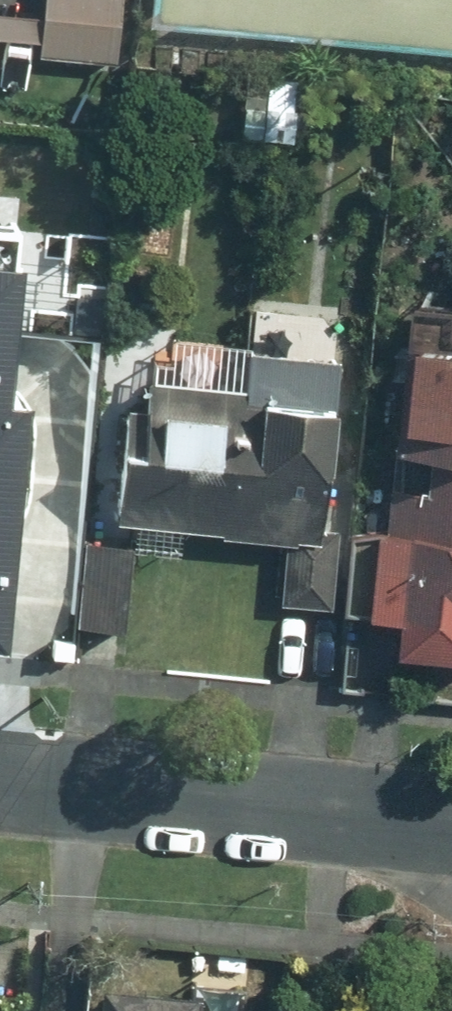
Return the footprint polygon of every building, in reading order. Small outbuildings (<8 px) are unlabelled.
[(41,57),(117,62),(121,0),(45,0),(41,57)] [(0,272),(0,655),(11,656),(34,414),(15,412),(28,274),(0,272)] [(420,357),(409,550),(373,548),(369,626),(405,628),(415,629),(413,661),(451,663),(451,358),(420,357)] [(119,536),(284,543),(281,613),(332,615),(335,545),(318,545),(326,366),(245,362),(244,393),(160,390),(157,464),(122,463),(119,536)] [(129,549),(83,547),(79,631),(124,633),(129,549)] [(245,993),(196,990),(196,999),(115,995),(114,1010),(244,1010),(245,993)]
